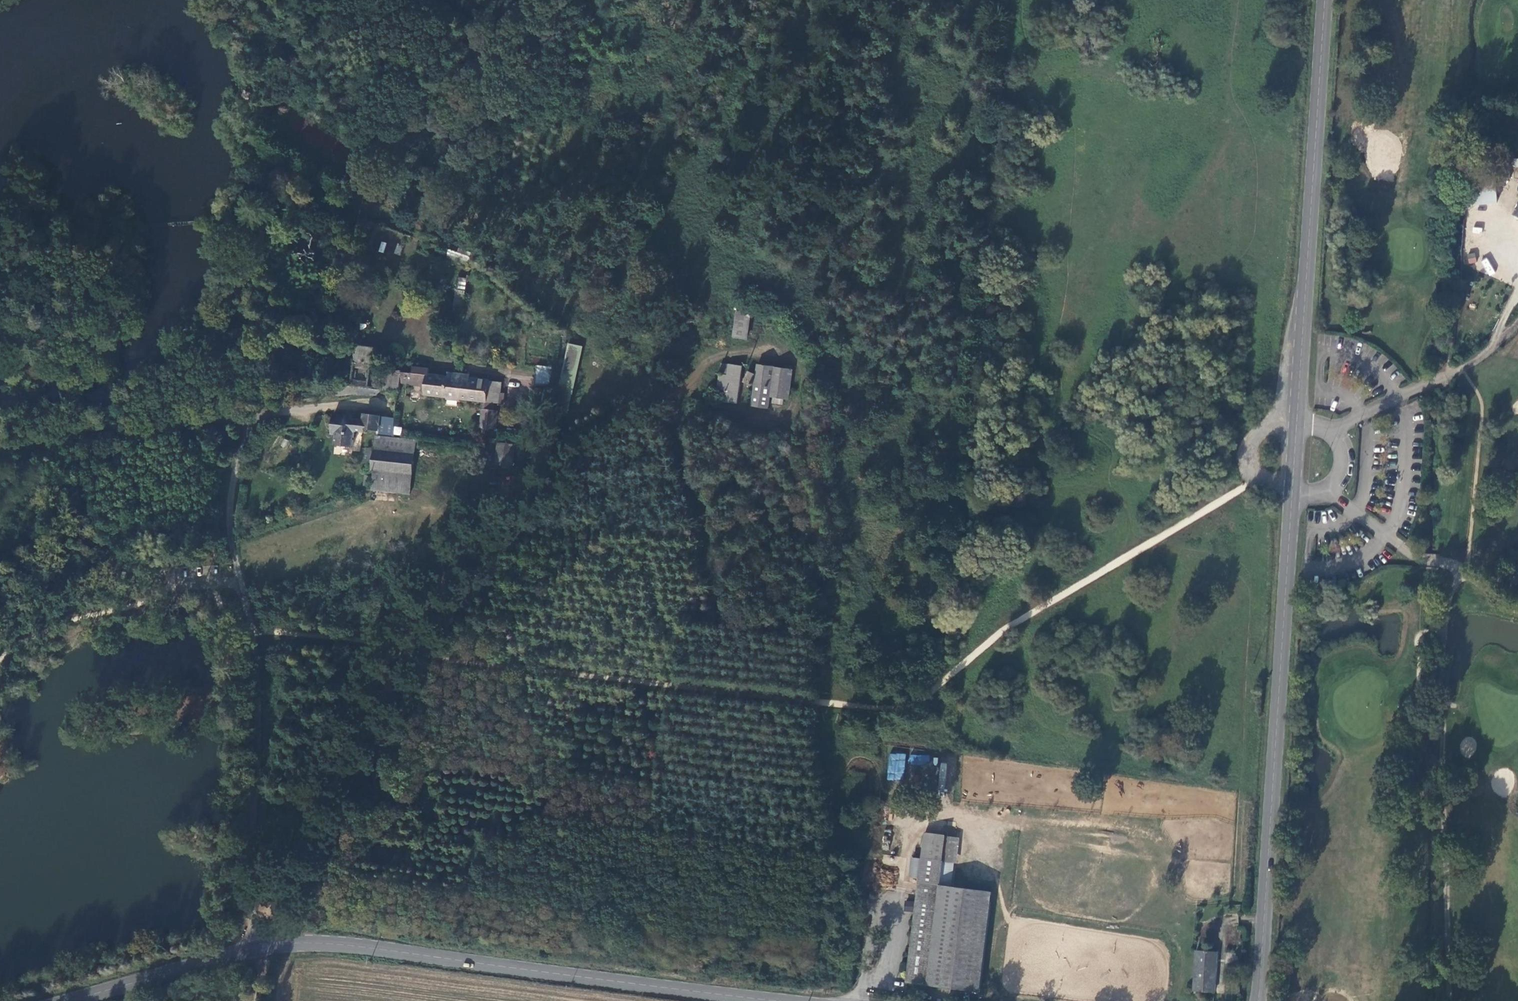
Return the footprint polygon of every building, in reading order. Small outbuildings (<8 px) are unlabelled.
[(1491,170),(1508,168),(1507,160),(1490,162),(1491,170)] [(1489,181),(1496,184),(1509,181),(1508,168),(1491,170),(1488,171),(1489,181)] [(1471,184),(1473,205),(1496,203),(1496,184),(1471,184)] [(1467,254),(1468,263),(1476,262),(1475,253),(1467,254)] [(464,289),(467,278),(458,276),(456,288),(464,289)] [(753,314),(737,312),(734,339),(749,341),(753,314)] [(584,343),(571,340),(556,406),(568,408),(584,343)] [(354,345),(353,362),(371,364),(373,347),(354,345)] [(722,363),(721,374),(728,375),(730,364),(722,363)] [(537,364),(534,384),(550,386),(552,366),(537,364)] [(743,366),(730,364),(728,375),(721,374),(719,374),(717,389),(725,390),(723,402),(736,404),(743,366)] [(793,369),(760,364),(754,407),(770,409),(771,398),(774,398),(774,402),(784,403),(784,399),(789,399),(793,369)] [(390,368),(387,390),(403,391),(404,382),(405,369),(390,368)] [(429,385),(427,394),(484,401),(481,429),(495,430),(498,411),(493,411),(494,402),(504,403),(505,394),(502,393),(503,382),(491,380),(491,379),(465,376),(465,373),(455,372),(455,375),(411,370),(410,383),(429,385)] [(756,375),(750,372),(745,381),(751,384),(756,375)] [(335,443),(351,445),(354,426),(378,430),(378,434),(392,436),(394,418),(365,414),(364,418),(346,416),(346,413),(334,412),(332,428),(337,428),(335,443)] [(546,422),(544,435),(551,436),(553,423),(546,422)] [(411,493),(419,440),(392,436),(378,434),(376,450),(375,462),(374,469),(377,469),(375,489),(411,493)] [(515,445),(500,444),(498,464),(513,465),(515,445)] [(376,450),(367,448),(366,461),(375,462),(376,450)] [(888,753),(886,780),(903,781),(905,754),(888,753)] [(929,756),(909,758),(912,785),(937,782),(936,767),(930,767),(929,756)] [(924,835),(922,857),(944,860),(947,838),(924,835)] [(907,982),(981,991),(993,892),(941,885),(944,860),(922,857),(907,982)] [(904,900),(904,911),(912,911),(913,901),(904,900)] [(260,916),(271,915),(270,903),(258,904),(260,916)] [(1218,953),(1197,951),(1194,991),(1215,993),(1218,953)]
